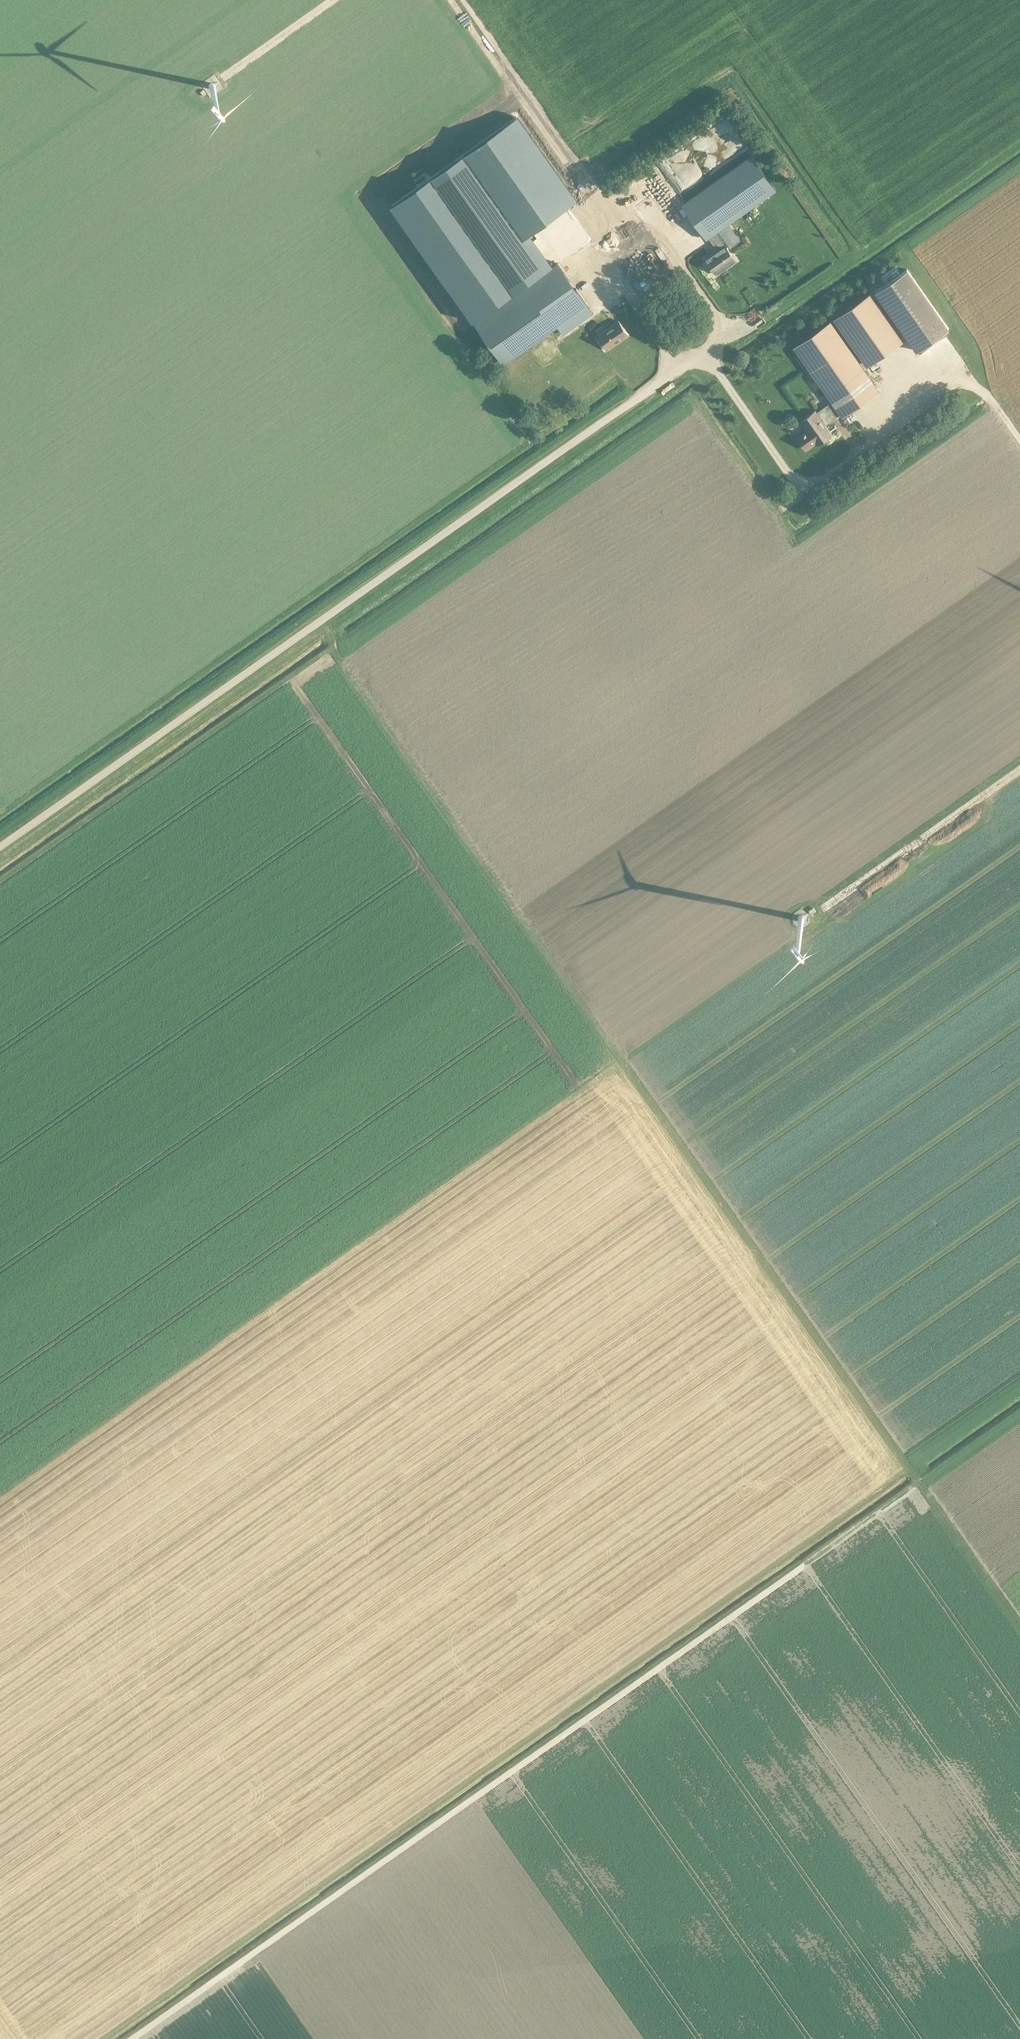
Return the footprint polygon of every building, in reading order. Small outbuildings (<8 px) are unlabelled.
[(213,89),(207,91),(206,87),(201,89),(205,99),(216,95),(213,89)] [(576,202),(517,118),(394,205),(453,289),(576,202)] [(708,238),(718,231),(775,191),(751,157),(684,204),(708,238)] [(774,211),(782,224),(786,221),(778,209),(774,211)] [(713,253),(712,254),(705,259),(711,267),(713,265),(718,273),(736,261),(728,249),(730,248),(718,231),(708,238),(718,251),(714,254),(713,253)] [(582,319),(583,321),(594,313),(558,263),(476,321),(505,362),(557,326),(562,333),(582,319)] [(917,351),(949,329),(907,269),(875,292),(917,351)] [(871,295),(836,320),(867,365),(903,341),(871,295)] [(619,321),(599,335),(608,349),(617,343),(616,342),(621,339),(621,340),(629,335),(619,321)] [(833,401),(841,413),(843,416),(878,391),(831,323),(795,348),(833,401)] [(557,362),(569,354),(566,350),(554,358),(557,362)] [(801,421),(808,431),(799,437),(807,448),(815,442),(817,444),(831,434),(823,423),(826,421),(827,422),(841,413),(833,401),(816,413),(815,411),(801,421)]
